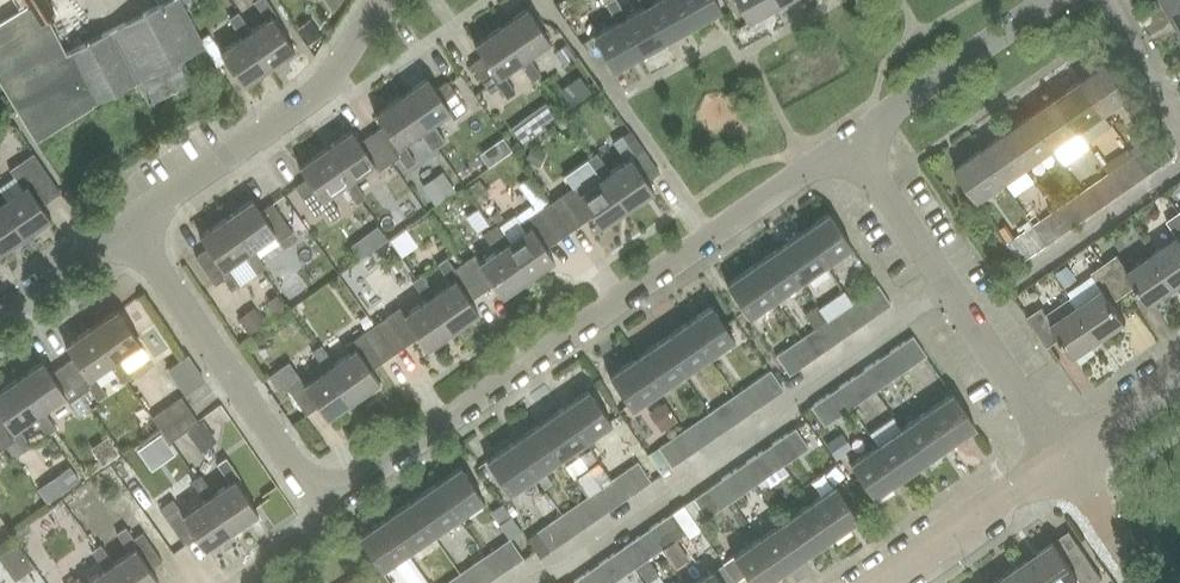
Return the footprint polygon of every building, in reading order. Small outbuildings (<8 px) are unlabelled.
[(26,5),(39,24),(48,19),(54,15),(45,0),(24,0),(26,5)] [(67,50),(95,101),(137,79),(148,101),(192,79),(181,57),(203,46),(180,0),(164,0),(110,28),(67,50)] [(275,12),(266,0),(253,0),(264,17),(248,28),(243,31),(267,66),(293,48),(270,15),(275,12)] [(593,31),(612,68),(641,52),(621,16),(625,13),(618,0),(605,0),(615,19),(593,31)] [(621,16),(641,52),(668,38),(647,1),(649,0),(639,0),(642,4),(625,13),(621,16)] [(647,1),(668,38),(694,23),(681,0),(649,0),(647,1)] [(694,23),(721,8),(716,0),(681,0),(694,23)] [(747,21),(774,6),(771,0),(736,0),(747,21)] [(1164,6),(1179,32),(1179,0),(1174,0),(1164,6)] [(0,20),(0,83),(33,137),(73,112),(95,101),(67,50),(48,19),(39,24),(26,5),(0,20)] [(518,60),(531,78),(540,72),(527,53),(549,39),(526,5),(500,23),(523,57),(518,60)] [(243,31),(248,28),(236,10),(227,16),(239,34),(217,49),(225,60),(241,83),(267,66),(243,31)] [(299,30),(307,42),(319,33),(310,22),(299,30)] [(502,71),(518,60),(523,57),(500,23),(473,41),(482,54),(470,62),(490,90),(498,85),(506,96),(514,90),(502,71)] [(211,40),(203,46),(217,66),(225,60),(217,49),(211,40)] [(560,46),(553,51),(563,65),(569,60),(573,57),(564,44),(560,46)] [(1080,79),(1104,114),(1130,96),(1106,61),(1080,79)] [(431,148),(435,145),(440,142),(427,123),(448,109),(453,116),(467,107),(447,78),(435,87),(427,74),(399,93),(422,126),(418,130),(431,148)] [(1087,126),(1104,114),(1080,79),(1055,96),(1079,131),(1087,126)] [(402,141),(418,130),(422,126),(399,93),(375,110),(384,123),(371,132),(390,160),(397,154),(405,166),(415,159),(402,141)] [(1054,148),(1079,131),(1055,96),(1030,114),(1054,148)] [(552,99),(516,124),(526,139),(562,114),(552,99)] [(1028,166),(1054,148),(1030,114),(1005,131),(1028,166)] [(1087,126),(1079,131),(1087,143),(1095,137),(1087,126)] [(390,160),(371,132),(359,140),(350,127),(324,145),(342,172),(347,179),(343,182),(355,201),(364,195),(351,176),(372,162),(377,169),(390,160)] [(1003,183),(1028,166),(1005,131),(980,149),(1003,183)] [(510,133),(486,149),(496,164),(520,147),(510,133)] [(603,173),(627,207),(653,188),(630,156),(634,153),(622,135),(614,141),(625,157),(609,169),(603,173)] [(1128,149),(1129,150),(1147,177),(1174,158),(1161,138),(1142,151),(1137,143),(1128,149)] [(347,179),(342,172),(324,145),(297,164),(306,176),(294,185),(314,213),(323,207),(331,218),(340,212),(327,194),(343,182),(347,179)] [(531,146),(525,161),(537,166),(543,151),(531,146)] [(978,201),(1003,183),(980,149),(954,167),(978,201)] [(1122,194),(1147,177),(1129,150),(1104,168),(1109,175),(1122,194)] [(25,235),(49,218),(50,217),(41,204),(60,191),(33,151),(9,168),(21,186),(6,197),(1,200),(25,235)] [(603,173),(609,169),(596,151),(587,158),(599,175),(583,187),(577,178),(547,199),(568,229),(592,212),(601,224),(627,207),(603,173)] [(456,191),(443,171),(421,185),(435,205),(456,191)] [(568,229),(547,199),(546,200),(528,174),(516,182),(530,202),(497,225),(507,239),(503,243),(526,276),(553,258),(544,245),(568,229)] [(1092,187),(1084,193),(1097,212),(1105,206),(1092,187)] [(6,197),(0,188),(0,252),(25,235),(1,200),(6,197)] [(242,252),(255,271),(264,265),(251,246),(273,232),(278,239),(292,230),(272,201),(260,209),(251,196),(224,215),(247,249),(242,252)] [(1067,204),(1059,210),(1073,229),(1081,224),(1067,204)] [(827,210),(802,228),(826,263),(852,246),(827,210)] [(1059,210),(1034,228),(1048,247),(1073,229),(1059,210)] [(1167,222),(1177,237),(1152,254),(1174,287),(1179,283),(1179,212),(1167,222)] [(226,264),(242,252),(247,249),(224,215),(199,233),(207,245),(194,255),(214,283),(222,277),(230,289),(239,282),(226,264)] [(493,249),(478,260),(473,253),(461,261),(480,290),(491,282),(500,294),(526,276),(503,243),(507,239),(497,225),(495,221),(481,231),(493,249)] [(1031,223),(1025,227),(1028,232),(1034,228),(1031,223)] [(1007,227),(999,233),(1008,246),(1016,240),(1007,227)] [(359,241),(365,251),(385,237),(379,228),(359,241)] [(802,228),(776,245),(800,281),(826,263),(802,228)] [(1016,240),(1008,246),(1022,265),(1030,259),(1016,240)] [(776,245),(751,263),(775,298),(800,281),(776,245)] [(1149,304),(1174,287),(1152,254),(1128,271),(1117,256),(1104,264),(1124,293),(1136,285),(1149,304)] [(480,290),(461,261),(453,267),(445,256),(436,262),(449,282),(434,292),(428,296),(451,329),(477,311),(469,298),(480,290)] [(751,263),(725,280),(749,315),(775,298),(751,263)] [(1112,302),(1124,293),(1104,264),(1090,274),(1101,289),(1077,306),(1099,339),(1125,321),(1112,302)] [(1067,266),(1055,274),(1066,288),(1077,280),(1067,266)] [(428,296),(434,292),(421,273),(411,280),(424,299),(403,313),(398,306),(373,323),(393,351),(416,334),(425,347),(451,329),(428,296)] [(277,294),(268,301),(277,314),(286,308),(277,294)] [(857,297),(849,302),(862,323),(870,317),(857,297)] [(838,339),(862,323),(849,302),(824,319),(838,339)] [(1070,302),(1048,317),(1041,308),(1027,318),(1046,346),(1059,337),(1073,357),(1099,339),(1077,306),(1074,308),(1070,302)] [(709,304),(684,321),(707,355),(733,338),(709,304)] [(813,328),(799,337),(812,356),(838,339),(824,319),(814,304),(802,312),(813,328)] [(108,363),(121,382),(131,375),(127,369),(118,356),(140,341),(116,306),(90,325),(114,359),(108,363)] [(264,322),(253,307),(238,318),(248,333),(264,322)] [(684,321),(658,338),(682,373),(707,355),(684,321)] [(369,367),(393,351),(373,323),(348,341),(353,348),(333,362),(329,366),(351,398),(378,380),(369,367)] [(93,373),(108,363),(114,359),(90,325),(64,342),(73,355),(61,363),(81,392),(88,387),(97,399),(106,392),(93,373)] [(910,333),(902,338),(916,359),(924,353),(910,333)] [(658,338),(633,356),(657,390),(682,373),(658,338)] [(140,341),(118,356),(127,369),(149,354),(140,341)] [(329,366),(333,362),(320,343),(311,349),(325,368),(304,383),(288,359),(267,373),(278,388),(285,383),(304,412),(317,403),(325,416),(351,398),(329,366)] [(781,351),(774,355),(786,374),(794,368),(781,350),(781,351)] [(884,351),(876,357),(890,377),(898,372),(884,351)] [(633,356),(608,373),(631,407),(657,390),(633,356)] [(81,392),(61,363),(50,371),(41,358),(15,377),(39,411),(33,414),(46,433),(56,427),(43,408),(62,394),(68,402),(81,392)] [(768,368),(747,382),(760,401),(781,387),(768,368)] [(859,369),(851,374),(865,394),(873,389),(859,369)] [(33,414),(39,411),(15,377),(0,387),(0,435),(6,444),(14,456),(30,444),(17,425),(33,414)] [(835,386),(827,391),(841,412),(849,406),(835,386)] [(586,388),(561,405),(585,440),(610,422),(586,388)] [(951,391),(925,408),(949,443),(975,426),(951,391)] [(181,396),(152,416),(170,440),(198,420),(181,396)] [(664,402),(648,413),(661,431),(677,419),(664,402)] [(716,404),(708,409),(721,428),(728,423),(716,404)] [(561,405),(536,423),(560,457),(585,440),(561,405)] [(925,408),(900,426),(924,461),(949,443),(925,408)] [(689,422),(681,428),(694,446),(702,441),(689,422)] [(216,443),(202,423),(188,433),(201,453),(216,443)] [(536,423),(511,440),(534,474),(560,457),(536,423)] [(793,426),(785,431),(799,451),(806,445),(793,426)] [(900,426),(874,443),(898,478),(924,461),(900,426)] [(681,428),(645,452),(658,471),(694,446),(681,428)] [(158,432),(137,447),(150,464),(170,449),(158,432)] [(837,435),(825,443),(836,460),(848,451),(837,435)] [(511,440),(486,458),(509,492),(534,474),(511,440)] [(767,443),(743,460),(757,480),(781,463),(767,443)] [(874,443),(849,461),(873,496),(898,478),(874,443)] [(240,476),(226,456),(217,463),(230,482),(214,493),(208,496),(232,530),(258,512),(235,479),(240,476)] [(609,477),(623,496),(648,478),(634,459),(609,477)] [(743,460),(735,466),(749,485),(757,480),(743,460)] [(598,462),(576,477),(587,492),(609,477),(598,462)] [(781,463),(757,480),(762,488),(787,471),(781,463)] [(459,464),(434,481),(457,516),(482,498),(459,464)] [(69,466),(59,473),(68,487),(79,479),(69,466)] [(206,548),(232,530),(208,496),(214,493),(201,474),(192,480),(205,499),(184,514),(179,507),(165,516),(185,544),(197,535),(206,548)] [(584,494),(598,514),(623,496),(609,477),(587,492),(584,494)] [(716,479),(682,502),(696,522),(729,499),(716,479)] [(434,481),(409,498),(432,533),(457,516),(434,481)] [(833,484),(808,502),(831,535),(856,518),(833,484)] [(559,512),(573,532),(598,514),(584,494),(559,512)] [(409,498),(384,516),(407,550),(432,533),(409,498)] [(682,502),(670,511),(683,529),(689,536),(700,528),(696,522),(682,502)] [(808,502),(782,519),(805,553),(831,535),(808,502)] [(511,505),(506,509),(511,515),(511,516),(517,512),(511,505)] [(534,530),(547,550),(573,532),(559,512),(534,530)] [(511,515),(498,523),(508,537),(510,536),(511,538),(522,530),(511,516),(511,515)] [(384,516),(358,533),(382,567),(392,560),(406,551),(407,550),(384,516)] [(659,517),(646,527),(660,546),(673,536),(659,517)] [(782,519),(757,537),(779,570),(805,553),(782,519)] [(159,581),(150,568),(162,560),(142,531),(134,537),(126,526),(117,532),(130,551),(113,563),(108,566),(119,582),(155,582),(159,581)] [(646,527),(618,547),(632,566),(660,546),(646,527)] [(534,530),(526,536),(540,555),(547,550),(534,530)] [(721,562),(735,582),(745,575),(751,582),(760,582),(779,570),(757,537),(731,554),(731,555),(721,562)] [(1055,540),(1030,558),(1047,582),(1069,582),(1079,576),(1083,582),(1096,582),(1103,578),(1079,542),(1064,553),(1055,540)] [(113,563),(100,544),(91,550),(104,568),(83,582),(119,582),(108,566),(113,563)] [(618,547),(611,552),(624,571),(632,566),(618,547)] [(492,549),(484,554),(497,573),(505,567),(492,549)] [(1030,558),(1005,575),(1010,582),(1047,582),(1030,558)] [(569,582),(570,582),(608,582),(594,564),(569,582)] [(459,571),(467,582),(479,582),(467,566),(459,571)] [(688,582),(720,582),(710,568),(688,582)] [(1005,575),(993,582),(1010,582),(1005,575)]
